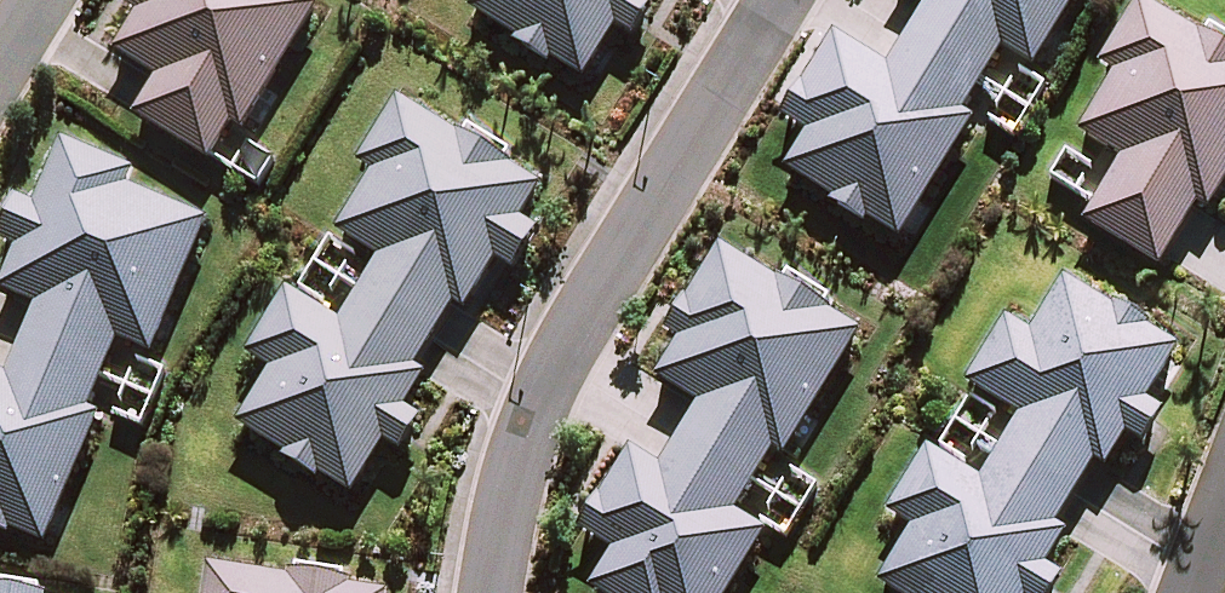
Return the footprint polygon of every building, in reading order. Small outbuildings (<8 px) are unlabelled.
[(203,161),(231,115),(243,122),(315,4),(307,0),(138,0),(135,6),(148,13),(124,53),(159,74),(132,118),(203,161)] [(473,11),(584,78),(632,0),(480,0),(473,11)] [(935,5),(895,70),(839,36),(791,117),(815,131),(791,171),(899,236),(969,120),(960,115),(1002,45),(1032,63),(1070,0),(927,0),(935,5)] [(1142,7),(1106,66),(1123,76),(1088,135),(1131,161),(1092,225),(1158,264),(1194,205),(1200,209),(1224,168),(1224,45),(1209,36),(1204,44),(1142,7)] [(537,189),(399,106),(363,165),(376,172),(339,233),(379,256),(341,319),(289,288),(250,352),(275,366),(240,424),(351,491),(384,435),(399,444),(417,414),(403,405),(426,367),(411,359),(449,297),(463,306),(494,255),(509,264),(533,225),(520,217),(537,189)] [(204,222),(127,190),(134,175),(69,147),(41,214),(21,206),(6,242),(24,249),(5,295),(37,308),(8,377),(0,374),(0,531),(39,547),(96,414),(85,410),(116,337),(150,351),(204,222)] [(724,252),(675,332),(685,338),(660,378),(699,401),(654,476),(629,460),(586,531),(620,552),(595,592),(597,592),(726,592),(763,532),(727,510),(767,446),(791,460),(866,337),(724,252)] [(1065,282),(1032,336),(1008,322),(969,386),(1019,417),(981,481),(927,449),(891,508),(917,524),(882,583),(899,592),(1047,592),(1057,577),(1040,567),(1063,529),(1052,523),(1092,458),(1102,464),(1122,431),(1140,442),(1159,412),(1141,401),(1174,347),(1065,282)] [(212,568),(208,592),(383,592),(212,568)]
